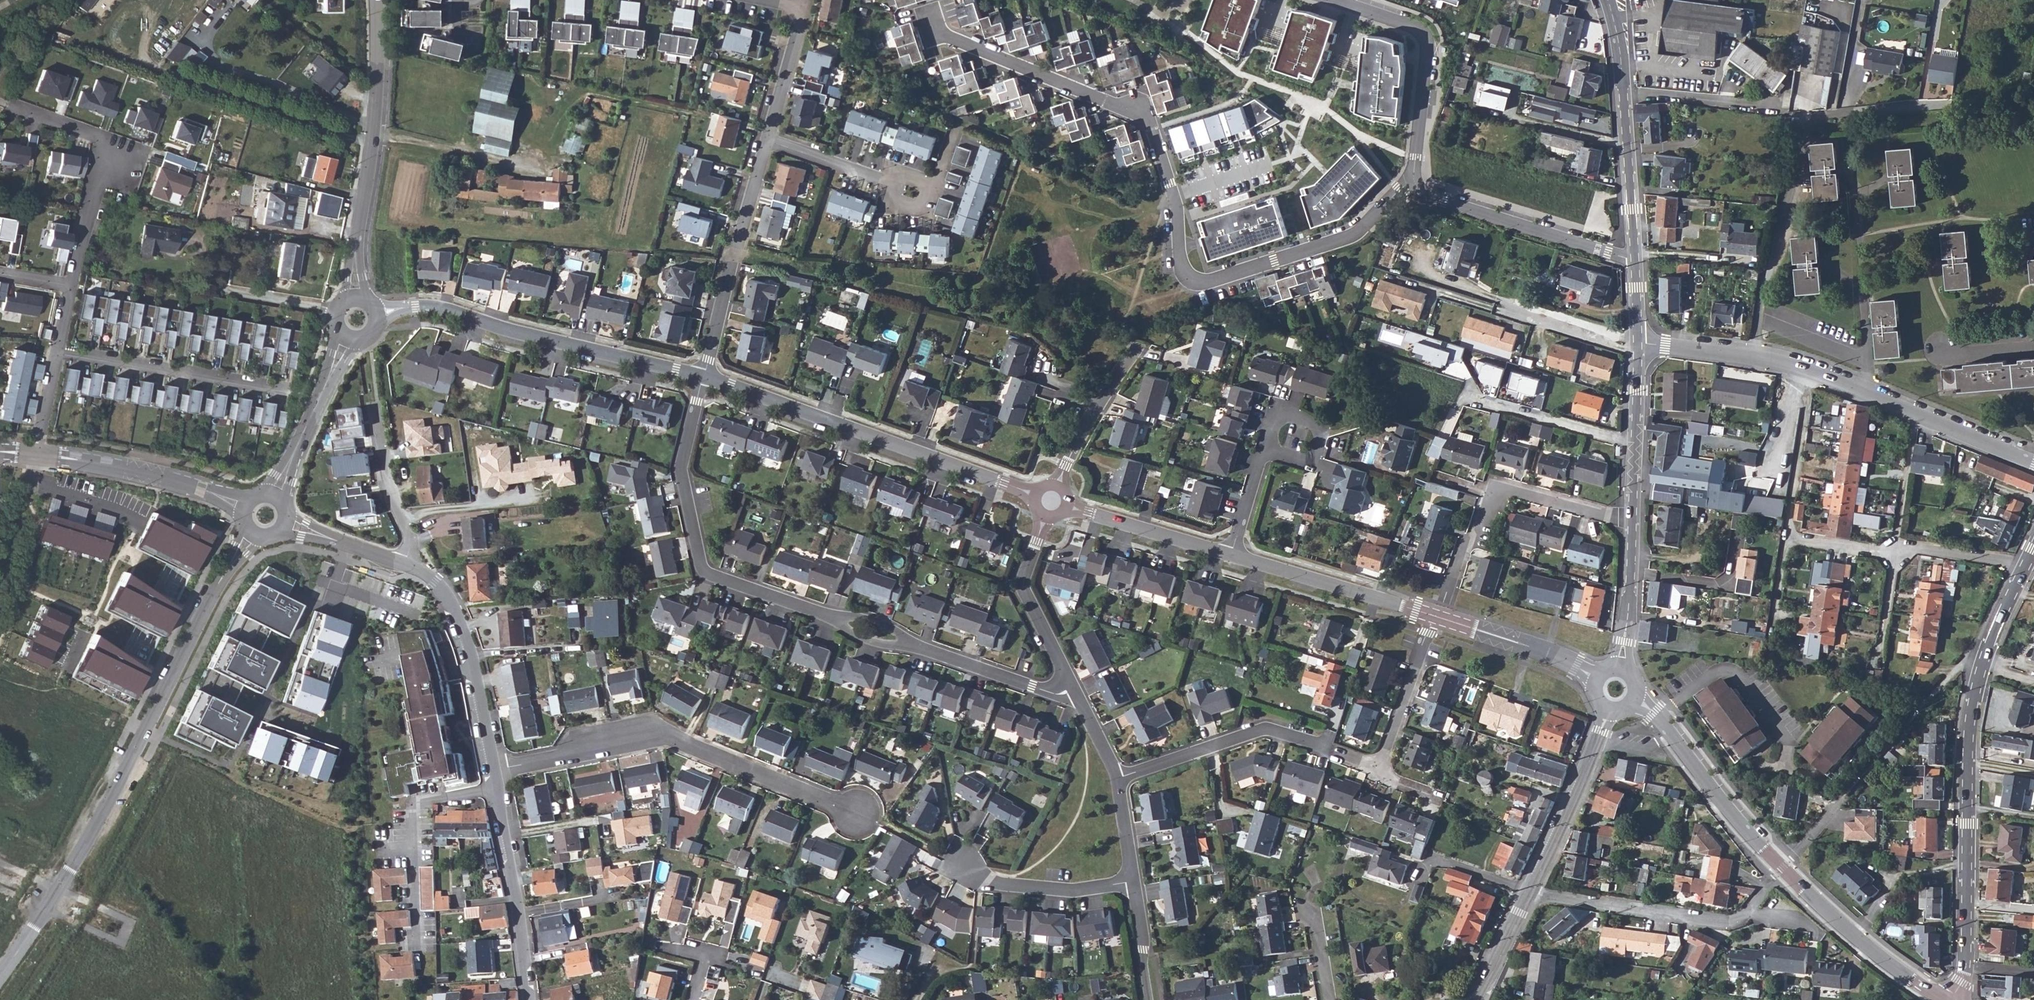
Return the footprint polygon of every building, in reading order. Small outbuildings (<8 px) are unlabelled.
[(65,14),(72,19),(79,9),(85,13),(96,0),(77,0),(75,3),(65,14)] [(204,2),(213,8),(214,7),(218,2),(219,0),(206,0),(204,2)] [(316,3),(322,3),(323,13),(341,13),(340,0),(315,0),(316,3)] [(512,9),(532,10),(532,0),(513,0),(512,9)] [(567,13),(586,15),(587,0),(568,0),(567,13)] [(640,20),(642,2),(625,0),(624,0),(622,18),(640,20)] [(821,18),(839,22),(844,0),(825,0),(821,18)] [(921,14),(932,11),(930,8),(928,0),(898,0),(902,13),(909,10),(911,15),(920,11),(921,14)] [(1205,37),(1225,52),(1239,59),(1242,52),(1262,0),(1218,0),(1205,37)] [(1541,8),(1562,13),(1576,16),(1578,5),(1571,4),(1572,0),(1543,0),(1541,8)] [(1682,0),(1668,0),(1661,53),(1717,60),(1721,29),(1744,32),(1748,9),(1687,1),(1682,0)] [(218,2),(214,7),(215,8),(216,9),(218,10),(220,10),(221,9),(222,8),(223,6),(222,4),(221,3),(218,2)] [(678,7),(675,25),(694,28),(697,10),(678,7)] [(973,7),(964,10),(971,31),(980,29),(981,31),(990,28),(989,25),(983,7),(973,10),(973,7)] [(416,25),(447,25),(447,9),(404,9),(404,25),(416,25)] [(509,23),(508,39),(534,40),(534,37),(540,37),(541,20),(531,19),(532,10),(512,9),(512,23),(509,23)] [(197,11),(192,19),(199,25),(205,17),(197,11)] [(1297,12),(1278,70),(1315,82),(1317,78),(1337,23),(1310,13),(1297,12)] [(1927,14),(1917,12),(1915,25),(1925,26),(1927,14)] [(586,15),(567,13),(566,21),(557,21),(555,38),(561,38),(561,42),(587,44),(587,40),(594,41),(595,24),(586,23),(586,15)] [(1562,13),(1554,44),(1576,49),(1579,38),(1581,27),(1583,27),(1586,19),(1576,16),(1562,13)] [(997,23),(989,25),(990,28),(996,43),(1003,41),(1005,47),(1015,44),(1011,34),(1005,17),(996,20),(997,23)] [(640,46),(647,47),(649,30),(639,29),(640,20),(622,18),(620,26),(611,25),(609,43),(615,43),(614,47),(640,50),(640,46)] [(1492,43),(1507,47),(1510,36),(1513,28),(1499,23),(1492,43)] [(739,48),(738,52),(760,58),(763,46),(761,45),(759,44),(760,40),(762,41),(765,32),(746,26),(746,28),(732,24),(729,34),(731,35),(728,45),(739,48)] [(1020,31),(1011,34),(1015,44),(1019,56),(1027,53),(1028,55),(1037,52),(1029,30),(1029,28),(1027,24),(1019,26),(1020,31)] [(694,28),(675,25),(674,33),(664,32),(662,49),(668,50),(667,54),(693,58),(694,54),(697,55),(702,38),(693,37),(694,28)] [(1037,26),(1029,28),(1029,30),(1037,52),(1039,59),(1047,56),(1045,48),(1052,45),(1045,25),(1038,28),(1037,26)] [(1798,42),(1795,70),(1802,71),(1803,71),(1832,76),(1840,32),(1801,25),(1798,42)] [(903,45),(907,55),(929,47),(925,38),(922,39),(919,29),(908,33),(898,37),(901,46),(903,45)] [(52,30),(46,46),(64,52),(67,36),(52,30)] [(423,49),(464,60),(468,44),(427,33),(426,37),(423,49)] [(1075,35),(1068,38),(1071,47),(1079,44),(1075,35)] [(1378,120),(1401,125),(1404,98),(1405,87),(1406,71),(1405,46),(1386,39),(1367,37),(1360,112),(1378,120)] [(175,42),(164,57),(165,57),(177,63),(189,47),(175,42)] [(1730,58),(1754,76),(1766,60),(1743,42),(1730,58)] [(1790,42),(1787,69),(1795,70),(1798,42),(1790,42)] [(1079,44),(1071,47),(1072,51),(1079,70),(1080,75),(1089,72),(1086,64),(1094,61),(1093,58),(1088,44),(1079,47),(1079,44)] [(1124,44),(1111,48),(1112,52),(1126,89),(1133,86),(1130,77),(1141,73),(1138,64),(1134,54),(1129,56),(1124,44)] [(1872,71),(1882,73),(1883,70),(1889,71),(1899,72),(1903,70),(1904,65),(1901,61),(1903,52),(1867,46),(1864,66),(1872,68),(1872,71)] [(929,47),(907,55),(910,64),(907,66),(910,74),(932,66),(929,57),(932,56),(929,47)] [(1472,52),(1466,50),(1457,75),(1470,78),(1473,66),(1468,64),(1472,52)] [(808,80),(806,88),(814,91),(823,93),(825,85),(820,83),(825,64),(829,65),(831,55),(817,51),(814,60),(811,59),(805,79),(808,80)] [(1063,51),(1055,53),(1062,74),(1069,71),(1070,73),(1079,70),(1072,51),(1064,54),(1063,51)] [(1112,52),(1093,58),(1094,61),(1102,87),(1111,84),(1114,93),(1126,89),(1112,52)] [(964,53),(943,60),(946,68),(943,69),(946,78),(954,76),(967,71),(978,68),(975,58),(967,60),(964,53)] [(1930,81),(1955,85),(1959,57),(1934,54),(1930,81)] [(191,55),(183,65),(188,66),(195,56),(191,55)] [(338,72),(316,55),(310,63),(317,68),(308,79),(323,91),(338,72)] [(1593,62),(1578,57),(1569,84),(1575,86),(1574,91),(1595,97),(1598,87),(1601,88),(1604,76),(1591,72),(1593,62)] [(1766,60),(1754,76),(1775,92),(1787,76),(1766,60)] [(492,67),(474,131),(488,135),(498,102),(509,105),(518,74),(492,67)] [(1148,85),(1146,85),(1149,94),(1170,88),(1167,78),(1169,77),(1166,67),(1145,74),(1148,85)] [(978,68),(967,71),(970,81),(961,84),(964,94),(984,88),(978,68)] [(755,74),(737,69),(735,76),(717,72),(713,89),(730,93),(728,100),(745,105),(751,82),(753,82),(755,74)] [(58,99),(68,102),(77,78),(67,74),(66,78),(43,70),(35,91),(48,95),(54,92),(60,94),(58,99)] [(1470,78),(1457,75),(1451,91),(1464,94),(1466,89),(1467,89),(1470,78)] [(95,112),(112,118),(117,104),(110,101),(116,86),(96,79),(91,94),(81,91),(76,105),(90,110),(92,109),(96,110),(95,112)] [(1020,83),(1002,89),(1005,96),(1002,97),(1005,107),(1013,104),(1029,98),(1026,88),(1023,89),(1020,83)] [(1513,89),(1488,83),(1482,103),(1508,110),(1513,89)] [(1550,85),(1548,95),(1566,100),(1568,92),(1558,90),(1559,87),(1550,85)] [(1170,88),(1149,94),(1152,104),(1154,103),(1158,112),(1184,103),(1181,94),(1173,96),(1170,88)] [(812,99),(799,96),(797,97),(794,107),(796,108),(794,113),(796,114),(794,123),(811,128),(818,101),(826,104),(829,95),(823,93),(814,91),(812,99)] [(1029,98),(1013,104),(1016,113),(1019,112),(1022,120),(1041,114),(1038,105),(1047,102),(1044,93),(1029,98)] [(1584,107),(1568,103),(1538,96),(1533,116),(1555,121),(1557,110),(1564,112),(1563,117),(1580,122),(1584,107)] [(1245,106),(1173,129),(1185,164),(1198,160),(1196,155),(1206,152),(1208,157),(1221,152),(1218,142),(1238,135),(1240,141),(1255,136),(1276,124),(1281,122),(1268,111),(1271,108),(1258,98),(1245,106)] [(498,102),(488,135),(490,136),(513,142),(521,109),(509,105),(498,102)] [(1671,103),(1638,104),(1639,121),(1646,121),(1647,144),(1662,143),(1661,111),(1672,111),(1671,103)] [(1070,104),(1051,110),(1053,118),(1051,119),(1054,128),(1062,125),(1086,116),(1083,107),(1073,111),(1070,104)] [(138,127),(157,134),(162,118),(154,116),(155,113),(136,107),(135,112),(128,109),(123,122),(131,125),(136,122),(138,127)] [(866,137),(873,116),(854,110),(847,130),(866,137)] [(742,120),(722,114),(714,142),(734,148),(742,120)] [(1086,116),(1062,125),(1066,134),(1068,133),(1071,141),(1091,135),(1088,127),(1098,123),(1095,114),(1086,116)] [(889,143),(894,127),(887,125),(888,121),(873,116),(866,137),(881,142),(882,140),(889,143)] [(177,120),(171,138),(192,145),(194,140),(199,142),(205,125),(184,118),(182,122),(177,120)] [(1123,124),(1104,130),(1107,139),(1104,140),(1107,150),(1110,149),(1117,146),(1139,139),(1137,133),(1140,133),(1137,130),(1135,129),(1126,132),(1123,124)] [(911,152),(918,131),(902,126),(901,130),(894,127),(889,143),(896,145),(895,147),(911,152)] [(1572,126),(1569,138),(1586,142),(1589,130),(1572,126)] [(564,148),(578,154),(585,136),(572,131),(564,148)] [(937,138),(918,131),(911,152),(930,159),(937,138)] [(1569,138),(1545,133),(1542,144),(1547,145),(1546,149),(1567,153),(1568,150),(1577,151),(1576,156),(1575,165),(1580,166),(1580,170),(1599,174),(1604,150),(1585,146),(1586,142),(1569,138)] [(29,134),(27,147),(13,145),(13,143),(0,143),(0,164),(13,163),(13,162),(24,163),(25,156),(34,157),(37,135),(29,134)] [(486,150),(494,152),(503,154),(510,156),(513,142),(490,136),(486,150)] [(1139,139),(1117,146),(1110,149),(1117,168),(1149,157),(1146,147),(1143,148),(1139,139)] [(1835,141),(1811,144),(1816,201),(1840,198),(1835,141)] [(978,161),(998,168),(1004,151),(984,144),(978,161)] [(973,150),(958,145),(956,153),(970,158),(973,150)] [(1304,196),(1314,228),(1343,219),(1383,178),(1356,147),(1350,153),(1328,175),(1320,183),(1307,188),(1302,190),(1304,196)] [(1912,148),(1889,150),(1894,207),(1917,204),(1912,148)] [(82,178),(86,157),(50,150),(46,170),(82,178)] [(165,151),(162,160),(179,166),(193,171),(195,162),(165,151)] [(967,167),(970,158),(956,153),(952,162),(967,167)] [(1688,157),(1658,154),(1658,164),(1668,165),(1667,175),(1665,177),(1664,187),(1682,188),(1683,180),(1687,181),(1687,173),(1691,173),(1692,162),(1688,162),(1688,157)] [(316,157),(310,179),(328,184),(334,161),(316,157)] [(709,171),(712,169),(714,161),(697,157),(692,170),(688,169),(684,187),(720,197),(725,180),(710,175),(708,175),(709,171)] [(1550,158),(1547,169),(1562,172),(1565,162),(1550,158)] [(179,166),(162,160),(156,177),(158,178),(157,183),(154,182),(150,195),(167,201),(171,191),(185,196),(191,179),(176,174),(179,166)] [(972,178),(992,185),(998,168),(978,161),(972,178)] [(778,185),(774,199),(789,203),(791,195),(796,196),(801,181),(803,182),(807,170),(780,163),(777,175),(779,175),(777,184),(778,185)] [(469,192),(469,197),(469,198),(499,203),(500,200),(500,196),(561,201),(562,191),(572,192),(573,185),(567,185),(568,168),(556,168),(554,182),(514,178),(514,175),(486,171),(484,181),(501,183),(500,193),(476,189),(469,192)] [(964,175),(950,171),(947,179),(961,184),(964,175)] [(966,195),(986,202),(992,185),(972,178),(966,195)] [(269,188),(262,220),(290,225),(297,194),(306,196),(309,196),(310,188),(287,182),(285,191),(269,188)] [(829,210),(848,217),(855,196),(836,190),(829,210)] [(340,198),(319,192),(315,214),(336,218),(340,198)] [(297,194),(290,225),(299,227),(306,196),(297,194)] [(960,212),(981,219),(986,202),(966,195),(960,212)] [(1701,199),(1661,195),(1657,225),(1662,226),(1678,227),(1680,204),(1701,205),(1701,199)] [(872,221),(877,206),(870,203),(871,201),(855,196),(848,217),(863,222),(865,218),(872,221)] [(955,202),(941,197),(938,205),(953,210),(955,202)] [(1289,237),(1277,198),(1200,222),(1212,261),(1289,237)] [(789,203),(774,199),(772,208),(766,206),(763,218),(764,219),(763,222),(761,223),(758,233),(779,239),(789,203)] [(702,207),(681,201),(679,209),(686,211),(681,229),(709,237),(713,221),(700,217),(702,207)] [(950,219),(953,210),(938,205),(935,214),(950,219)] [(981,219),(960,212),(955,229),(975,236),(981,219)] [(17,255),(21,235),(12,233),(14,219),(0,217),(0,239),(10,241),(8,253),(17,255)] [(1723,223),(1721,239),(1728,240),(1727,252),(1756,255),(1759,234),(1730,231),(1731,224),(1723,223)] [(145,224),(141,249),(154,251),(154,248),(173,251),(177,229),(145,224)] [(1678,227),(1662,226),(1661,241),(1676,242),(1678,227)] [(900,248),(901,232),(893,232),(894,230),(877,228),(876,250),(892,252),(892,248),(900,248)] [(56,261),(65,263),(71,233),(50,229),(47,245),(59,247),(56,261)] [(924,251),(925,234),(918,234),(918,232),(902,230),(901,232),(900,248),(900,252),(916,254),(917,250),(924,251)] [(1966,231),(1942,233),(1944,257),(1949,257),(1950,263),(1945,263),(1947,289),(1971,287),(1969,262),(1964,262),(1963,256),(1968,256),(1966,231)] [(931,251),(931,255),(948,257),(950,237),(942,236),(942,234),(933,233),(933,235),(925,234),(924,251),(931,251)] [(1817,236),(1794,238),(1798,294),(1821,292),(1817,236)] [(1457,238),(1448,269),(1471,275),(1479,244),(1457,238)] [(281,241),(276,275),(294,278),(299,244),(281,241)] [(422,260),(422,278),(432,279),(432,277),(441,278),(443,279),(450,280),(453,252),(434,250),(434,260),(422,260)] [(644,252),(640,251),(637,265),(645,267),(649,253),(644,252)] [(1323,252),(1313,255),(1316,265),(1322,284),(1326,296),(1335,293),(1338,289),(1335,280),(1332,280),(1331,276),(1335,274),(1334,270),(1329,271),(1323,252)] [(1304,259),(1294,262),(1304,293),(1315,290),(1314,287),(1322,284),(1316,265),(1308,268),(1304,259)] [(493,288),(501,289),(506,269),(498,267),(498,266),(483,262),(480,264),(469,261),(464,285),(472,287),(474,284),(477,285),(476,286),(480,287),(493,290),(493,288)] [(1288,274),(1279,278),(1285,297),(1295,293),(1296,296),(1304,293),(1294,262),(1285,265),(1288,274)] [(1569,262),(1562,282),(1584,289),(1581,299),(1601,306),(1611,276),(1592,269),(1591,270),(1569,262)] [(1694,264),(1679,262),(1678,272),(1690,274),(1690,270),(1693,271),(1694,264)] [(674,301),(693,305),(695,295),(693,295),(695,281),(698,270),(675,265),(675,267),(669,265),(666,267),(664,276),(666,279),(672,280),(670,290),(677,292),(674,301)] [(546,296),(551,275),(515,266),(509,291),(518,293),(519,290),(546,296)] [(1623,268),(1614,266),(1615,274),(1623,276),(1623,268)] [(1533,270),(1532,274),(1537,276),(1538,273),(1541,276),(1550,278),(1551,272),(1538,268),(1537,271),(1533,270)] [(1266,271),(1257,274),(1267,304),(1276,301),(1276,300),(1285,297),(1279,278),(1276,270),(1267,273),(1266,271)] [(1751,270),(1750,281),(1757,282),(1759,271),(1751,270)] [(552,307),(560,309),(565,311),(571,312),(571,316),(579,318),(589,276),(571,272),(566,291),(559,290),(556,291),(552,307)] [(803,277),(791,274),(788,283),(801,286),(803,277)] [(814,279),(803,277),(801,286),(803,289),(811,291),(814,279)] [(1681,277),(1661,277),(1662,312),(1682,311),(1681,277)] [(749,305),(747,315),(765,319),(770,297),(776,298),(779,285),(750,278),(748,289),(749,289),(750,291),(750,295),(748,294),(746,304),(749,305)] [(1428,294),(1386,280),(1378,306),(1395,311),(1398,303),(1415,309),(1412,317),(1423,320),(1430,300),(1426,299),(1428,294)] [(0,282),(0,301),(3,302),(2,310),(38,316),(41,296),(15,292),(14,298),(5,296),(7,283),(0,282)] [(871,293),(864,291),(858,306),(865,308),(871,293)] [(299,342),(301,331),(261,324),(235,320),(81,293),(76,318),(88,320),(88,316),(90,307),(104,309),(102,319),(93,317),(93,321),(90,334),(99,336),(102,322),(112,324),(113,321),(114,311),(128,314),(126,323),(117,322),(117,325),(115,338),(124,340),(126,327),(136,328),(137,325),(139,315),(152,317),(151,327),(142,326),(141,329),(139,343),(148,344),(150,331),(161,332),(161,328),(163,319),(177,322),(175,331),(166,329),(166,333),(163,347),(172,348),(175,335),(185,337),(185,333),(187,323),(201,326),(200,335),(191,334),(190,338),(188,351),(197,353),(199,339),(209,341),(210,337),(212,327),(226,330),(224,339),(215,338),(214,342),(212,355),(221,357),(223,343),(234,345),(234,341),(236,332),(250,334),(248,344),(239,342),(239,346),(237,359),(245,361),(248,347),(258,349),(259,346),(261,336),(274,338),(273,348),(264,346),(263,350),(261,364),(270,365),(272,352),(283,353),(283,350),(285,340),(299,342)] [(596,319),(597,317),(597,316),(601,316),(601,318),(625,323),(630,301),(593,293),(587,317),(596,319)] [(666,299),(661,325),(664,326),(662,337),(682,341),(684,331),(684,330),(683,330),(685,324),(686,324),(688,316),(691,316),(693,305),(674,301),(666,299)] [(1898,300),(1874,301),(1875,326),(1880,325),(1881,332),(1876,332),(1877,357),(1902,355),(1900,331),(1895,331),(1895,325),(1900,324),(1898,300)] [(1716,303),(1713,326),(1724,327),(1724,323),(1736,325),(1736,323),(1744,324),(1745,308),(1738,307),(1737,306),(1716,303)] [(1507,327),(1470,316),(1465,332),(1483,337),(1482,341),(1514,351),(1519,335),(1506,331),(1507,327)] [(766,327),(746,322),(744,331),(746,331),(743,345),(740,345),(738,357),(761,361),(767,335),(765,335),(766,327)] [(1219,333),(1199,327),(1188,364),(1209,370),(1213,354),(1222,356),(1226,342),(1218,339),(1219,333)] [(1462,360),(1465,360),(1463,357),(1466,348),(1451,343),(1448,350),(1442,348),(1445,340),(1409,329),(1406,339),(1419,343),(1418,348),(1429,352),(1428,355),(1437,358),(1436,362),(1445,365),(1447,359),(1445,359),(1446,356),(1462,360)] [(1483,337),(1465,332),(1464,335),(1482,341),(1483,337)] [(847,360),(851,350),(833,344),(834,342),(815,335),(807,360),(822,365),(824,364),(826,365),(826,366),(825,368),(833,371),(832,372),(841,376),(847,360)] [(1015,375),(1024,378),(1027,370),(1024,369),(1032,347),(1010,339),(1004,354),(1007,355),(1001,370),(1015,375)] [(853,341),(851,350),(847,360),(856,363),(856,364),(865,367),(865,366),(870,367),(869,369),(881,372),(888,353),(863,344),(853,341)] [(1557,342),(1550,363),(1574,371),(1580,350),(1557,342)] [(432,344),(429,351),(430,352),(432,345),(440,348),(438,354),(439,355),(442,347),(432,344)] [(456,375),(462,357),(448,352),(446,357),(439,355),(438,354),(440,348),(432,345),(430,352),(429,351),(420,348),(409,360),(405,370),(415,373),(418,380),(431,385),(438,381),(452,386),(456,375)] [(42,373),(43,365),(30,362),(32,352),(13,348),(11,358),(9,357),(7,366),(42,373)] [(286,368),(294,369),(297,352),(288,351),(288,354),(286,368)] [(472,354),(464,351),(462,357),(456,375),(491,387),(499,365),(484,360),(483,363),(471,358),(472,356),(472,354)] [(1588,351),(1582,370),(1589,372),(1589,373),(1609,379),(1615,360),(1588,351)] [(967,358),(956,354),(953,361),(965,365),(967,358)] [(1267,360),(1256,356),(1250,377),(1262,380),(1263,379),(1269,381),(1277,383),(1277,381),(1285,383),(1291,365),(1268,358),(1267,360)] [(1522,358),(1520,365),(1531,368),(1533,361),(1522,358)] [(1941,369),(1943,389),(1960,388),(1961,390),(2033,384),(2033,358),(2021,359),(2021,361),(2006,363),(2006,360),(1968,363),(1968,366),(1941,369)] [(1506,368),(1479,359),(1476,367),(1484,382),(1500,387),(1506,368)] [(1334,376),(1299,365),(1291,388),(1300,391),(1300,389),(1327,398),(1334,376)] [(42,373),(7,366),(6,373),(8,374),(6,384),(25,388),(27,378),(40,380),(42,374),(42,373)] [(66,368),(61,391),(72,393),(74,382),(79,383),(78,394),(97,397),(98,387),(104,387),(103,398),(122,401),(123,391),(129,392),(127,402),(146,405),(148,395),(154,396),(152,406),(171,409),(173,399),(178,400),(176,411),(195,414),(197,403),(203,404),(201,415),(220,418),(222,407),(228,409),(226,419),(245,422),(246,412),(252,412),(251,423),(269,426),(271,416),(277,417),(275,427),(284,429),(287,412),(278,410),(279,404),(263,401),(262,407),(254,406),(255,400),(238,397),(237,403),(229,402),(230,396),(213,393),(212,399),(204,398),(205,392),(189,389),(188,395),(180,394),(181,387),(164,384),(163,390),(155,389),(156,383),(140,380),(138,387),(130,385),(131,379),(115,376),(114,382),(106,381),(107,375),(90,372),(89,378),(81,377),(82,371),(66,368)] [(405,370),(404,375),(418,380),(415,373),(405,370)] [(913,371),(910,380),(924,385),(927,376),(913,371)] [(1524,375),(1513,372),(1508,389),(1525,393),(1526,392),(1537,395),(1537,394),(1545,396),(1549,382),(1541,380),(1541,379),(1524,375)] [(529,378),(529,376),(516,373),(511,393),(545,401),(547,395),(551,379),(542,377),(541,379),(533,377),(531,378),(529,378)] [(1024,378),(1015,375),(1000,418),(1022,426),(1028,409),(1026,408),(1031,394),(1034,395),(1038,383),(1024,378)] [(1159,418),(1169,381),(1147,375),(1141,392),(1144,393),(1143,395),(1140,397),(1136,411),(1147,414),(1159,418)] [(551,379),(547,395),(576,402),(581,383),(574,382),(569,381),(570,379),(560,376),(560,378),(552,376),(551,379)] [(1667,376),(1666,411),(1687,413),(1688,377),(1667,376)] [(926,405),(936,408),(940,396),(942,391),(924,385),(910,380),(908,379),(902,398),(910,401),(912,402),(915,403),(917,404),(925,407),(926,405)] [(1716,380),(1713,403),(1757,409),(1760,387),(1716,380)] [(25,388),(6,384),(4,393),(2,392),(0,401),(21,405),(23,397),(36,400),(38,390),(25,388)] [(1235,410),(1250,414),(1252,406),(1250,406),(1252,400),(1254,391),(1235,385),(1230,401),(1238,403),(1235,410)] [(1578,399),(1574,411),(1599,419),(1605,398),(1580,391),(1578,399)] [(600,395),(594,393),(588,416),(609,421),(608,423),(618,426),(623,404),(614,402),(614,400),(602,398),(600,395)] [(647,401),(638,399),(634,418),(643,420),(642,423),(666,428),(672,404),(662,401),(656,400),(647,398),(647,401)] [(435,410),(444,412),(447,400),(437,399),(435,410)] [(0,401),(0,409),(1,409),(0,412),(0,419),(18,422),(20,412),(33,415),(35,408),(21,405),(0,401)] [(990,414),(962,404),(957,416),(959,416),(957,423),(953,435),(979,445),(982,435),(986,424),(990,414)] [(1823,429),(1844,433),(1855,435),(1859,409),(1841,406),(1840,419),(1832,418),(1832,417),(1825,416),(1823,429)] [(1136,411),(1126,408),(1123,418),(1119,417),(1112,442),(1132,448),(1139,423),(1144,425),(1147,414),(1136,411)] [(336,450),(358,447),(356,439),(366,438),(361,409),(340,412),(344,440),(334,441),(336,450)] [(1859,409),(1855,435),(1866,437),(1870,411),(1859,409)] [(1247,422),(1250,414),(1235,410),(1233,417),(1226,415),(1221,430),(1241,436),(1244,428),(1245,421),(1247,422)] [(1696,414),(1694,423),(1710,425),(1711,416),(1696,414)] [(1112,442),(1119,417),(1117,416),(1109,442),(1112,442)] [(1503,418),(1495,416),(1491,431),(1499,433),(1503,418)] [(752,430),(753,429),(739,424),(733,422),(718,417),(711,438),(737,447),(737,449),(745,452),(746,448),(752,430)] [(1764,420),(1762,433),(1769,434),(1771,421),(1764,420)] [(425,421),(407,423),(409,441),(416,441),(419,440),(419,448),(417,448),(409,449),(410,459),(442,455),(441,445),(436,446),(436,441),(443,440),(445,437),(444,430),(442,428),(426,430),(425,421)] [(536,440),(540,426),(525,422),(521,436),(536,440)] [(1651,422),(1649,441),(1660,441),(1657,455),(1679,459),(1684,428),(1651,422)] [(1694,423),(1690,422),(1689,431),(1691,434),(1701,435),(1701,434),(1709,436),(1711,425),(1710,425),(1694,423)] [(1417,429),(1399,423),(1396,434),(1393,433),(1390,442),(1387,441),(1385,447),(1388,448),(1387,453),(1384,464),(1407,471),(1416,441),(1413,440),(1417,429)] [(1535,426),(1532,439),(1541,441),(1544,428),(1535,426)] [(1544,428),(1541,441),(1551,443),(1554,431),(1544,428)] [(762,434),(752,430),(746,448),(756,451),(755,452),(781,462),(788,442),(778,438),(777,440),(772,438),(773,436),(762,432),(762,434)] [(1844,433),(1840,458),(1851,460),(1855,435),(1844,433)] [(1855,435),(1851,460),(1862,462),(1867,463),(1869,449),(1865,449),(1866,437),(1855,435)] [(1476,442),(1462,438),(1454,436),(1442,462),(1472,470),(1472,472),(1481,474),(1487,451),(1474,448),(1476,442)] [(1213,452),(1237,459),(1239,452),(1236,451),(1236,448),(1238,443),(1217,437),(1213,452)] [(401,446),(393,447),(395,458),(402,457),(401,446)] [(515,487),(524,486),(522,467),(513,468),(511,449),(499,451),(499,446),(480,448),(481,459),(489,458),(490,465),(482,466),(484,480),(492,479),(493,487),(496,487),(496,490),(500,493),(505,492),(509,488),(508,485),(508,483),(514,482),(514,485),(515,487)] [(1917,446),(1913,473),(1945,478),(1947,468),(1951,468),(1952,458),(1927,454),(1928,448),(1917,446)] [(339,477),(371,473),(369,455),(358,456),(358,447),(336,450),(339,477)] [(1816,447),(1815,455),(1830,457),(1831,449),(1816,447)] [(1504,449),(1499,468),(1502,468),(1509,470),(1524,474),(1529,454),(1505,448),(1504,449)] [(819,453),(818,455),(813,453),(810,452),(810,454),(804,451),(798,466),(805,468),(804,470),(821,476),(821,478),(828,480),(835,459),(819,453)] [(1234,467),(1237,459),(1213,452),(1208,468),(1229,474),(1231,469),(1231,466),(1234,467)] [(1742,452),(1741,465),(1756,466),(1758,454),(1742,452)] [(1654,484),(1654,500),(1691,506),(1703,508),(1718,510),(1744,515),(1747,496),(1740,495),(1723,493),(1725,483),(1727,464),(1706,461),(1706,463),(1679,459),(1657,455),(1652,484),(1654,484)] [(1144,463),(1125,457),(1122,470),(1119,469),(1118,473),(1115,475),(1111,490),(1134,497),(1144,463)] [(1982,457),(1976,472),(1993,478),(1999,464),(1982,457)] [(1580,468),(1576,482),(1605,488),(1609,473),(1609,467),(1590,462),(1590,460),(1582,458),(1580,468)] [(1840,458),(1836,485),(1847,487),(1851,460),(1840,458)] [(1544,459),(1540,477),(1567,484),(1568,479),(1576,482),(1580,468),(1544,459)] [(1851,460),(1847,487),(1858,489),(1860,477),(1867,478),(1869,463),(1867,463),(1862,462),(1851,460)] [(533,482),(555,479),(558,479),(559,487),(559,491),(576,489),(574,467),(564,468),(563,464),(548,466),(540,467),(539,461),(530,462),(531,465),(522,467),(524,486),(533,485),(533,482)] [(645,472),(648,472),(649,464),(633,461),(632,468),(612,465),(609,483),(626,486),(628,495),(636,494),(637,502),(638,501),(651,498),(647,482),(643,481),(645,472)] [(1368,472),(1339,463),(1333,482),(1338,483),(1340,487),(1338,492),(1335,493),(1331,506),(1357,514),(1362,511),(1367,496),(1364,491),(1362,490),(1368,472)] [(1999,464),(1993,478),(2005,483),(2011,469),(1999,464)] [(867,475),(863,473),(863,472),(864,470),(851,465),(842,489),(869,499),(878,477),(868,473),(867,475)] [(445,502),(443,484),(434,485),(432,467),(420,468),(424,504),(445,502)] [(2005,483),(2031,494),(2033,488),(2033,478),(2011,469),(2005,483)] [(1195,488),(1223,497),(1225,490),(1222,489),(1223,486),(1224,480),(1200,473),(1195,488)] [(914,490),(901,486),(896,484),(897,481),(887,478),(879,501),(906,511),(904,516),(912,519),(921,494),(914,491),(914,490)] [(492,479),(484,480),(485,488),(493,487),(492,479)] [(1447,487),(1432,482),(1429,490),(1442,494),(1444,495),(1447,487)] [(1836,485),(1832,510),(1843,512),(1847,487),(1836,485)] [(371,495),(364,496),(364,487),(341,490),(345,520),(374,516),(371,495)] [(1461,492),(1447,487),(1444,495),(1459,500),(1461,492)] [(1847,487),(1843,512),(1860,514),(1863,515),(1864,506),(1856,505),(1858,489),(1847,487)] [(1221,503),(1223,497),(1195,488),(1191,504),(1215,511),(1217,506),(1218,503),(1221,503)] [(1306,512),(1310,499),(1301,496),(1301,494),(1289,490),(1288,492),(1279,489),(1274,506),(1296,512),(1296,511),(1306,514),(1306,512)] [(663,516),(664,516),(662,506),(665,505),(662,496),(651,498),(638,501),(647,537),(668,532),(666,522),(665,522),(663,516)] [(1747,496),(1744,515),(1783,520),(1786,501),(1747,496)] [(964,508),(955,505),(954,506),(949,504),(949,503),(940,500),(939,501),(930,498),(924,515),(933,518),(933,519),(952,526),(955,525),(957,520),(960,518),(964,508)] [(1996,507),(1990,520),(1995,521),(1996,519),(2003,522),(2017,528),(2021,518),(2019,517),(2025,504),(2013,500),(2008,512),(1996,507)] [(1436,505),(1428,528),(1448,534),(1455,511),(1436,505)] [(1805,506),(1797,505),(1795,521),(1804,522),(1806,506),(1805,506)] [(1703,508),(1691,506),(1690,516),(1699,518),(1700,512),(1703,512),(1703,508)] [(1664,507),(1661,533),(1683,536),(1687,510),(1664,507)] [(1843,512),(1832,510),(1830,526),(1811,523),(1809,534),(1839,539),(1843,512)] [(1843,512),(1839,539),(1851,540),(1853,523),(1859,524),(1860,514),(1843,512)] [(152,513),(136,545),(191,573),(211,534),(187,523),(182,529),(152,513)] [(1662,515),(1655,513),(1653,524),(1659,526),(1662,515)] [(46,515),(38,541),(105,562),(114,535),(46,515)] [(1512,542),(1538,549),(1539,545),(1545,521),(1537,519),(1537,522),(1518,517),(1512,542)] [(485,519),(466,521),(469,551),(488,549),(485,519)] [(2017,528),(2003,522),(1995,521),(1990,520),(1981,519),(1978,526),(1983,530),(1987,533),(1991,535),(1996,538),(1993,543),(2007,550),(2017,528)] [(1545,521),(1539,545),(1563,552),(1568,532),(1553,528),(1554,524),(1545,521)] [(992,530),(972,523),(966,539),(976,542),(974,546),(1000,556),(1004,544),(996,541),(999,535),(991,532),(992,530)] [(1448,534),(1428,528),(1419,558),(1439,564),(1448,534)] [(739,538),(731,535),(725,553),(733,556),(734,554),(741,556),(741,557),(741,556),(745,557),(745,559),(761,565),(767,546),(753,541),(755,534),(742,530),(739,538)] [(1362,530),(1361,535),(1369,538),(1366,548),(1364,552),(1360,563),(1381,570),(1392,540),(1362,530)] [(859,533),(854,553),(867,556),(873,537),(859,533)] [(1576,537),(1570,561),(1600,570),(1605,550),(1582,544),(1583,539),(1576,537)] [(672,539),(650,544),(658,577),(678,573),(675,560),(674,560),(671,548),(674,547),(672,539)] [(810,582),(817,563),(781,551),(774,573),(809,585),(810,582)] [(1758,562),(1760,553),(1746,551),(1744,559),(1742,559),(1740,567),(1742,568),(1742,572),(1740,580),(1738,595),(1754,597),(1756,583),(1759,562),(1758,562)] [(1105,569),(1113,572),(1117,557),(1109,555),(1108,557),(1102,555),(1094,553),(1088,570),(1088,572),(1103,577),(1105,569)] [(1827,555),(1825,564),(1834,565),(1834,564),(1835,557),(1827,555)] [(1125,560),(1117,557),(1113,572),(1120,574),(1117,581),(1133,586),(1139,566),(1130,563),(1124,562),(1125,560)] [(845,569),(818,559),(817,563),(810,582),(829,589),(828,591),(837,593),(845,569)] [(1483,559),(1472,592),(1493,599),(1504,566),(1483,559)] [(1345,562),(1343,569),(1347,571),(1357,574),(1359,567),(1345,562)] [(1088,572),(1088,570),(1080,568),(1079,571),(1071,569),(1070,569),(1069,571),(1063,569),(1064,567),(1063,567),(1052,563),(1046,584),(1081,595),(1088,572)] [(1520,563),(1518,571),(1527,574),(1530,565),(1520,563)] [(1816,601),(1814,610),(1826,612),(1834,565),(1825,564),(1823,578),(1825,578),(1824,588),(1813,586),(1811,601),(1816,601)] [(1834,565),(1826,612),(1839,614),(1840,605),(1848,606),(1851,592),(1842,591),(1838,590),(1839,581),(1843,582),(1844,578),(1849,579),(1851,567),(1834,564),(1834,565)] [(254,582),(241,596),(172,734),(208,750),(214,738),(229,746),(246,713),(230,706),(241,684),(257,692),(273,660),(256,651),(268,628),(283,636),(300,604),(285,597),(293,579),(266,565),(254,582)] [(488,565),(470,567),(473,600),(497,598),(496,587),(490,587),(488,565)] [(1530,565),(1527,574),(1532,576),(1534,571),(1541,573),(1542,569),(1530,565)] [(1921,582),(1916,615),(1928,617),(1933,584),(1940,585),(1944,567),(1935,566),(1933,579),(1924,578),(1923,583),(1921,582)] [(875,571),(862,567),(854,591),(872,596),(876,598),(878,601),(886,604),(889,602),(891,599),(898,601),(902,587),(895,585),(897,581),(874,574),(875,571)] [(1139,590),(1155,594),(1162,571),(1155,569),(1154,571),(1151,571),(1146,569),(1139,590)] [(1169,573),(1162,571),(1155,594),(1170,599),(1176,578),(1171,577),(1168,576),(1169,573)] [(1347,571),(1345,578),(1354,581),(1357,574),(1347,571)] [(115,588),(105,609),(162,634),(174,609),(123,574),(117,589),(115,588)] [(1569,583),(1535,576),(1530,597),(1542,600),(1541,601),(1564,606),(1569,583)] [(1185,603),(1200,608),(1207,584),(1200,582),(1199,585),(1196,584),(1191,583),(1185,603)] [(1698,589),(1654,582),(1650,606),(1672,609),(1679,610),(1681,608),(1683,594),(1697,597),(1698,589)] [(1214,586),(1207,584),(1200,608),(1215,613),(1221,592),(1216,590),(1213,589),(1214,586)] [(1933,584),(1928,617),(1941,619),(1946,586),(1940,585),(1933,584)] [(1589,587),(1580,623),(1582,624),(1598,628),(1608,592),(1589,587)] [(921,599),(912,596),(906,613),(915,616),(920,618),(920,620),(929,623),(928,625),(936,628),(945,603),(923,595),(921,599)] [(1241,624),(1250,597),(1243,595),(1242,598),(1239,597),(1234,595),(1226,620),(1241,624)] [(678,603),(672,601),(661,597),(658,609),(655,610),(653,615),(656,621),(662,623),(665,622),(678,626),(675,633),(692,639),(699,619),(701,613),(688,608),(688,606),(678,603)] [(1257,599),(1250,597),(1241,624),(1257,629),(1264,605),(1259,603),(1256,602),(1257,599)] [(579,598),(569,599),(570,614),(581,613),(579,598)] [(723,619),(728,605),(720,602),(719,604),(713,602),(706,599),(701,613),(699,619),(714,624),(716,617),(723,619)] [(598,618),(589,619),(590,632),(599,631),(622,629),(620,601),(596,603),(598,618)] [(959,603),(950,625),(981,636),(986,622),(989,614),(959,603)] [(728,605),(723,619),(731,622),(728,629),(743,634),(750,615),(742,612),(736,610),(737,608),(728,605)] [(45,607),(22,659),(44,670),(68,617),(45,607)] [(282,701),(319,714),(351,624),(313,610),(282,701)] [(1826,612),(1814,610),(1813,619),(1805,618),(1803,636),(1815,638),(1815,633),(1823,634),(1826,612)] [(502,614),(503,631),(506,631),(507,648),(527,646),(525,627),(531,626),(531,620),(525,620),(524,612),(502,614)] [(1823,634),(1821,644),(1834,646),(1839,614),(1826,612),(1823,634)] [(1916,615),(1909,655),(1922,657),(1923,654),(1923,653),(1928,617),(1916,615)] [(1928,617),(1923,653),(1936,654),(1941,619),(1928,617)] [(765,644),(773,621),(766,618),(765,621),(762,620),(757,618),(750,639),(765,644)] [(1325,619),(1315,648),(1335,655),(1338,647),(1340,643),(1341,643),(1344,635),(1342,634),(1345,626),(1325,619)] [(773,621),(765,644),(780,649),(787,629),(782,627),(779,626),(780,623),(773,621)] [(1643,621),(1641,642),(1655,644),(1655,641),(1669,643),(1671,625),(1643,621)] [(981,636),(979,643),(1001,651),(1009,630),(986,622),(981,636)] [(1735,623),(1734,630),(1748,632),(1749,624),(1735,623)] [(622,629),(599,631),(599,638),(623,636),(622,629)] [(433,631),(406,633),(409,647),(405,648),(408,661),(411,679),(415,701),(408,702),(409,709),(409,715),(410,724),(412,737),(413,749),(410,750),(385,756),(386,758),(387,764),(388,769),(384,770),(387,781),(391,780),(395,798),(410,795),(408,785),(420,783),(427,781),(429,781),(436,779),(447,777),(449,787),(468,784),(462,754),(453,756),(450,743),(447,728),(445,716),(455,714),(449,682),(450,682),(442,656),(433,631)] [(1088,667),(1092,675),(1112,665),(1095,631),(1075,641),(1083,657),(1085,656),(1090,666),(1088,667)] [(440,632),(435,632),(438,641),(443,641),(440,632)] [(91,638),(75,669),(131,697),(143,671),(91,638)] [(808,666),(817,643),(809,640),(808,643),(806,642),(800,640),(793,661),(808,666)] [(817,643),(808,666),(824,671),(831,651),(826,649),(823,648),(824,645),(817,643)] [(1153,644),(1140,651),(1143,658),(1157,651),(1153,644)] [(1357,667),(1363,650),(1354,647),(1348,664),(1357,667)] [(604,649),(596,650),(599,665),(599,667),(607,665),(604,649)] [(599,665),(596,650),(588,652),(591,667),(599,665)] [(1399,661),(1379,654),(1366,691),(1385,698),(1399,661)] [(1318,659),(1303,655),(1301,661),(1315,666),(1318,659)] [(834,680),(841,658),(839,657),(831,679),(834,680)] [(843,678),(858,683),(866,660),(859,657),(858,660),(855,659),(850,657),(849,661),(841,658),(834,680),(841,682),(843,678)] [(1798,658),(1797,669),(1817,672),(1819,661),(1798,658)] [(866,660),(858,683),(873,688),(880,668),(875,666),(872,665),(873,662),(866,660)] [(1345,667),(1330,663),(1325,678),(1321,690),(1320,693),(1318,693),(1315,703),(1331,708),(1345,667)] [(1920,663),(1916,673),(1928,674),(1934,667),(1934,665),(1920,663)] [(512,706),(531,702),(531,696),(532,695),(526,664),(504,668),(509,699),(511,699),(512,706)] [(913,686),(917,672),(908,669),(908,670),(902,668),(893,666),(886,685),(902,690),(904,683),(913,686)] [(638,670),(609,676),(613,696),(631,693),(633,701),(644,699),(638,670)] [(714,670),(707,687),(715,690),(716,687),(721,674),(714,670)] [(1876,670),(1873,691),(1880,693),(1883,672),(1876,670)] [(917,672),(913,686),(921,688),(918,696),(933,701),(940,682),(932,679),(925,677),(926,675),(917,672)] [(1309,672),(1305,684),(1321,690),(1325,678),(1309,672)] [(721,674),(716,687),(724,689),(729,676),(722,673),(721,674)] [(1096,683),(1100,691),(1101,691),(1111,711),(1131,701),(1117,673),(1096,683)] [(1432,694),(1429,702),(1450,709),(1461,680),(1441,673),(1433,694),(1432,694)] [(1732,692),(1723,680),(1707,691),(1699,697),(1707,710),(1706,711),(1706,712),(1711,718),(1718,727),(1719,729),(1721,731),(1727,740),(1733,747),(1734,746),(1744,758),(1752,751),(1768,740),(1758,728),(1760,727),(1754,719),(1751,714),(1747,717),(1743,712),(1745,710),(1745,709),(1741,704),(1743,702),(1735,692),(1734,690),(1732,692)] [(674,683),(663,701),(692,718),(702,700),(674,683)] [(968,707),(974,689),(967,687),(966,689),(960,686),(951,684),(943,707),(959,712),(961,705),(968,707)] [(596,686),(566,692),(570,713),(600,707),(596,686)] [(1699,697),(1707,691),(1706,688),(1694,697),(1705,712),(1706,712),(1706,711),(1707,710),(1699,697)] [(974,689),(968,707),(975,710),(973,717),(988,722),(996,699),(987,696),(981,694),(981,692),(974,689)] [(1207,689),(1200,691),(1189,695),(1198,720),(1199,719),(1201,726),(1214,722),(1212,715),(1219,713),(1231,708),(1225,690),(1209,695),(1207,689)] [(557,690),(549,692),(550,698),(559,697),(557,690)] [(1735,692),(1743,702),(1746,700),(1738,690),(1735,692)] [(2021,693),(2018,701),(2012,721),(2015,726),(2017,727),(2016,729),(2021,730),(2022,728),(2025,729),(2031,727),(2033,718),(2032,717),(2032,716),(2033,715),(2033,697),(2021,693)] [(1521,734),(1530,710),(1517,706),(1517,705),(1514,707),(1511,706),(1509,703),(1509,702),(1509,700),(1491,694),(1485,711),(1488,712),(1486,719),(1492,721),(1491,725),(1500,728),(1500,726),(1509,729),(1509,730),(1511,735),(1516,737),(1521,734)] [(559,697),(550,698),(553,716),(562,714),(559,697)] [(1865,729),(1875,718),(1867,711),(1852,699),(1843,710),(1841,708),(1840,710),(1831,720),(1833,721),(1828,727),(1830,729),(1826,734),(1822,731),(1818,735),(1812,742),(1813,744),(1803,755),(1819,768),(1826,775),(1836,763),(1838,765),(1843,759),(1850,750),(1854,746),(1861,738),(1867,731),(1865,729)] [(531,702),(512,706),(513,712),(512,712),(516,741),(539,737),(534,708),(533,709),(531,702)] [(719,702),(709,726),(741,739),(751,715),(719,702)] [(1450,709),(1429,702),(1426,709),(1429,711),(1424,725),(1443,733),(1452,710),(1450,709)] [(1146,704),(1126,714),(1130,723),(1134,721),(1138,729),(1139,733),(1138,737),(1142,744),(1146,745),(1163,737),(1159,729),(1174,721),(1165,703),(1149,710),(1146,704)] [(1360,706),(1349,736),(1367,743),(1375,720),(1378,721),(1381,713),(1360,706)] [(1751,714),(1754,719),(1757,717),(1750,706),(1745,709),(1745,710),(1743,712),(1747,717),(1751,714)] [(1020,731),(1025,717),(1018,715),(1018,713),(1003,707),(997,727),(1012,732),(1013,729),(1020,731)] [(1828,717),(1831,720),(1840,710),(1837,707),(1828,717)] [(1869,708),(1867,711),(1875,718),(1865,729),(1867,731),(1868,732),(1880,718),(1869,708)] [(1488,712),(1485,711),(1482,721),(1491,725),(1492,721),(1486,719),(1488,712)] [(1044,740),(1048,729),(1049,726),(1040,723),(1041,720),(1025,715),(1025,717),(1020,731),(1019,734),(1034,740),(1035,737),(1044,740)] [(1551,716),(1540,746),(1561,754),(1565,743),(1568,744),(1575,725),(1551,716)] [(856,717),(853,725),(863,728),(866,720),(856,717)] [(1718,727),(1711,718),(1708,720),(1715,729),(1718,727)] [(267,722),(255,755),(333,783),(345,750),(267,722)] [(1815,733),(1818,735),(1822,731),(1826,734),(1830,729),(1828,727),(1824,723),(1815,733)] [(1467,724),(1463,737),(1466,739),(1470,730),(1471,726),(1467,724)] [(764,727),(757,745),(785,756),(795,730),(785,726),(783,734),(764,727)] [(1946,726),(1931,726),(1931,735),(1926,735),(1925,744),(1925,746),(1931,747),(1945,747),(1946,726)] [(1048,729),(1044,740),(1041,749),(1056,754),(1064,731),(1057,728),(1056,731),(1048,729)] [(1466,739),(1465,743),(1471,745),(1472,742),(1474,735),(1476,732),(1470,730),(1466,739)] [(1727,740),(1721,731),(1718,733),(1725,742),(1727,740)] [(1437,742),(1418,735),(1415,744),(1414,744),(1406,766),(1426,773),(1437,742)] [(1456,735),(1452,747),(1462,751),(1465,743),(1466,739),(1463,737),(1456,735)] [(1474,735),(1472,742),(1481,746),(1483,741),(1480,740),(1481,738),(1474,735)] [(2007,751),(2014,752),(2022,753),(2021,760),(2033,761),(2033,758),(2033,742),(2030,741),(2030,742),(1997,737),(1995,749),(2007,751)] [(1861,738),(1854,746),(1856,749),(1864,740),(1861,738)] [(1733,747),(1731,747),(1741,760),(1744,758),(1734,746),(1733,747)] [(1945,747),(1931,747),(1925,746),(1921,746),(1921,755),(1923,757),(1930,757),(1930,767),(1940,767),(1945,767),(1945,747)] [(806,766),(842,780),(852,754),(835,747),(832,755),(813,748),(806,766)] [(1850,750),(1843,759),(1846,761),(1853,752),(1850,750)] [(862,751),(854,769),(889,783),(890,779),(899,782),(906,765),(897,761),(896,764),(862,751)] [(1541,762),(1537,761),(1512,753),(1507,770),(1563,788),(1570,766),(1543,757),(1541,762)] [(1889,753),(1878,766),(1885,766),(1888,766),(1890,766),(1891,766),(1897,766),(1903,766),(1906,762),(1896,760),(1889,753)] [(1258,756),(1232,765),(1239,784),(1258,777),(1268,780),(1274,760),(1266,757),(1266,758),(1258,756)] [(1282,762),(1274,760),(1268,780),(1267,783),(1275,785),(1282,762)] [(1318,800),(1326,773),(1317,770),(1316,771),(1307,768),(1307,767),(1290,762),(1283,787),(1299,792),(1299,794),(1297,795),(1295,800),(1297,802),(1304,804),(1306,803),(1308,796),(1318,800)] [(1621,762),(1618,780),(1637,784),(1640,765),(1621,762)] [(1836,763),(1826,775),(1829,777),(1839,765),(1838,765),(1836,763)] [(657,764),(627,770),(630,789),(631,789),(632,796),(641,794),(640,787),(661,783),(657,764)] [(1914,811),(1941,812),(1941,802),(1945,802),(1945,779),(1940,779),(1940,771),(1926,770),(1926,767),(1921,767),(1920,767),(1906,766),(1903,766),(1897,766),(1897,774),(1904,775),(1903,778),(1926,779),(1925,801),(1914,801),(1914,811)] [(1646,768),(1645,774),(1654,776),(1656,769),(1646,768)] [(683,770),(676,789),(690,795),(686,805),(699,810),(710,781),(683,770)] [(1482,784),(1483,785),(1485,786),(1486,786),(1488,786),(1490,786),(1492,785),(1494,783),(1495,782),(1495,780),(1495,777),(1494,775),(1493,773),(1491,772),(1489,772),(1488,772),(1486,772),(1484,773),(1482,774),(1481,776),(1481,778),(1481,780),(1482,784)] [(611,773),(578,780),(581,799),(615,792),(611,773)] [(981,810),(992,789),(966,775),(956,792),(968,799),(968,800),(974,804),(974,806),(981,810)] [(2032,780),(2007,775),(2005,786),(2006,786),(2003,807),(2024,811),(2027,789),(2031,790),(2032,780)] [(1328,800),(1355,810),(1362,790),(1363,786),(1348,780),(1347,783),(1335,779),(1328,800)] [(910,823),(930,834),(935,827),(933,826),(937,818),(940,813),(940,809),(936,807),(938,802),(936,789),(928,784),(920,798),(923,799),(910,823)] [(1803,789),(1781,784),(1775,816),(1797,820),(1803,789)] [(1607,785),(1606,787),(1626,795),(1628,790),(1607,785)] [(1647,785),(1645,794),(1665,798),(1667,789),(1647,785)] [(526,790),(533,826),(555,823),(553,815),(559,814),(561,811),(559,805),(557,804),(551,805),(548,786),(526,790)] [(723,787),(714,808),(733,816),(728,830),(737,834),(743,819),(745,820),(753,799),(723,787)] [(1626,795),(1606,787),(1596,811),(1616,818),(1620,809),(1626,795)] [(1529,793),(1516,788),(1514,792),(1517,793),(1515,799),(1530,804),(1533,794),(1529,793)] [(1362,790),(1355,810),(1377,818),(1376,820),(1384,824),(1392,803),(1383,800),(1384,799),(1362,790)] [(1151,823),(1153,833),(1174,830),(1172,819),(1168,820),(1164,793),(1143,796),(1144,806),(1147,808),(1148,814),(1146,814),(1147,824),(1151,823)] [(671,808),(670,795),(661,796),(663,809),(671,808)] [(1014,803),(998,795),(989,811),(997,816),(997,817),(1004,821),(1005,820),(1010,823),(1011,826),(1018,830),(1023,821),(1023,819),(1026,812),(1015,806),(1014,803)] [(1626,795),(1620,809),(1627,812),(1633,798),(1626,795)] [(1543,797),(1531,824),(1543,831),(1557,803),(1543,797)] [(1678,801),(1676,813),(1684,815),(1686,802),(1678,801)] [(1514,802),(1511,812),(1525,816),(1528,807),(1514,802)] [(1399,804),(1391,826),(1415,835),(1414,838),(1419,840),(1413,856),(1421,860),(1436,821),(1407,810),(1408,807),(1399,804)] [(486,809),(462,812),(462,824),(458,824),(458,839),(492,839),(486,809)] [(771,809),(762,832),(788,842),(797,820),(771,809)] [(1877,811),(1858,810),(1858,823),(1847,823),(1846,840),(1877,841),(1877,811)] [(462,824),(462,812),(448,813),(448,818),(437,819),(437,847),(447,847),(447,839),(458,839),(458,824),(462,824)] [(1282,819),(1258,812),(1245,850),(1270,858),(1282,819)] [(1508,819),(1505,817),(1504,820),(1507,821),(1506,824),(1520,828),(1525,816),(1511,812),(1510,815),(1508,819)] [(651,815),(612,820),(614,829),(616,829),(619,846),(638,843),(637,837),(654,834),(651,815)] [(1232,817),(1217,820),(1220,835),(1234,832),(1232,817)] [(1928,825),(1928,821),(1918,821),(1918,825),(1915,825),(1915,831),(1918,831),(1918,841),(1915,841),(1915,852),(1937,852),(1937,826),(1928,825)] [(1531,824),(1521,843),(1535,849),(1543,831),(1531,824)] [(1704,828),(1696,826),(1691,853),(1713,857),(1721,859),(1723,850),(1704,828)] [(1194,827),(1174,830),(1176,841),(1178,841),(1179,847),(1177,847),(1178,855),(1177,855),(1175,858),(1176,865),(1179,867),(1180,866),(1180,869),(1200,865),(1194,827)] [(1602,827),(1600,836),(1616,839),(1617,830),(1602,827)] [(2009,853),(2007,862),(2023,864),(2024,855),(2021,855),(2025,830),(2006,827),(2001,852),(2009,853)] [(580,839),(578,829),(556,833),(560,854),(554,856),(555,865),(583,860),(580,839)] [(1600,836),(1578,832),(1575,854),(1602,859),(1604,848),(1615,850),(1617,839),(1616,839),(1600,836)] [(913,855),(917,847),(895,835),(872,876),(887,884),(891,875),(898,879),(903,870),(905,866),(912,854),(913,855)] [(686,837),(680,851),(689,853),(694,841),(686,837)] [(806,844),(800,857),(835,870),(843,850),(816,839),(815,841),(805,837),(803,843),(806,844)] [(1378,847),(1354,840),(1351,850),(1375,858),(1370,874),(1401,884),(1408,867),(1389,860),(1392,853),(1383,850),(1379,848),(1378,847)] [(702,845),(694,841),(689,853),(698,855),(702,845)] [(1521,843),(1520,843),(1516,849),(1503,843),(1493,864),(1522,877),(1535,849),(1521,843)] [(727,860),(735,863),(740,851),(732,847),(727,860)] [(735,863),(735,865),(743,868),(750,852),(741,848),(740,851),(735,863)] [(1894,849),(1894,857),(1907,859),(1908,851),(1894,849)] [(498,869),(495,854),(486,856),(489,871),(498,869)] [(1595,860),(1571,856),(1567,878),(1587,882),(1590,866),(1598,867),(1598,865),(1602,866),(1602,862),(1595,860)] [(602,857),(588,859),(590,879),(605,877),(604,872),(602,857)] [(1721,859),(1713,857),(1709,882),(1729,886),(1734,862),(1721,859)] [(1894,857),(1892,870),(1896,870),(1906,872),(1907,859),(1894,857)] [(639,867),(604,872),(605,877),(607,888),(637,884),(652,881),(655,862),(642,863),(639,867)] [(1842,885),(1850,892),(1852,893),(1854,893),(1857,896),(1855,899),(1863,906),(1871,898),(1874,898),(1880,892),(1872,884),(1875,881),(1867,873),(1866,874),(1857,867),(1853,871),(1847,865),(1833,879),(1841,886),(1842,885)] [(1466,870),(1451,866),(1447,880),(1453,882),(1450,892),(1469,898),(1464,910),(1487,921),(1492,912),(1488,910),(1494,898),(1470,887),(1474,873),(1466,870)] [(434,899),(434,867),(421,867),(422,911),(435,911),(434,899)] [(407,868),(375,871),(377,902),(393,901),(392,886),(391,881),(400,880),(400,885),(408,884),(407,868)] [(749,871),(742,869),(740,875),(747,877),(749,871)] [(540,895),(559,893),(558,885),(556,871),(536,873),(540,895)] [(1991,871),(1990,881),(2015,883),(2016,873),(1991,871)] [(674,922),(688,926),(693,909),(683,906),(691,877),(672,872),(660,916),(662,919),(668,921),(671,919),(674,920),(674,922)] [(1688,878),(1678,876),(1676,890),(1691,893),(1692,892),(1697,893),(1701,898),(1706,899),(1705,903),(1728,908),(1731,892),(1753,897),(1757,891),(1744,888),(1729,886),(1709,882),(1688,878)] [(924,885),(921,877),(899,887),(905,902),(919,909),(923,903),(931,908),(939,893),(930,888),(929,891),(926,889),(924,885)] [(1189,918),(1184,887),(1188,886),(1186,878),(1161,882),(1163,891),(1161,891),(1162,900),(1166,899),(1168,913),(1166,913),(1168,923),(1178,922),(1180,919),(1189,918)] [(725,922),(735,925),(741,902),(731,900),(732,897),(736,885),(717,880),(713,895),(705,893),(700,911),(703,916),(712,919),(713,915),(714,912),(727,916),(726,918),(725,922)] [(1990,881),(1988,901),(2012,904),(2013,895),(2015,883),(1990,881)] [(558,885),(559,893),(567,891),(566,884),(558,885)] [(1411,901),(1420,903),(1423,897),(1427,888),(1418,885),(1411,901)] [(1921,887),(1920,909),(1927,909),(1926,918),(1942,919),(1943,888),(1921,887)] [(755,892),(745,917),(766,924),(761,941),(775,945),(781,923),(774,920),(781,901),(755,892)] [(836,898),(843,902),(847,896),(841,892),(836,898)] [(2013,895),(2012,904),(2020,905),(2021,896),(2013,895)] [(449,897),(434,899),(435,911),(435,912),(450,909),(449,897)] [(946,898),(934,919),(956,932),(971,933),(973,909),(956,908),(952,905),(953,902),(946,898)] [(1494,898),(1488,910),(1492,912),(1498,899),(1494,898)] [(1267,920),(1269,929),(1286,926),(1285,918),(1283,918),(1280,899),(1261,902),(1264,921),(1267,920)] [(505,903),(481,906),(466,908),(467,917),(483,915),(486,929),(508,927),(505,903)] [(1004,922),(1005,908),(997,907),(997,909),(990,909),(981,908),(979,928),(995,929),(996,922),(1004,922)] [(1005,908),(1004,922),(1011,923),(1011,931),(1026,932),(1028,912),(1019,911),(1013,911),(1013,909),(1005,908)] [(562,910),(542,914),(543,919),(542,919),(546,946),(570,942),(567,926),(565,926),(565,923),(572,921),(570,909),(562,910)] [(1594,912),(1569,909),(1546,926),(1557,940),(1589,915),(1593,916),(1594,912)] [(1094,911),(1099,939),(1115,937),(1111,912),(1105,913),(1102,913),(1102,910),(1094,911)] [(1487,921),(1464,910),(1450,939),(1456,941),(1458,936),(1473,942),(1479,929),(1483,931),(1487,921)] [(378,913),(381,945),(396,944),(395,928),(395,924),(403,923),(403,927),(411,927),(410,911),(378,913)] [(1099,939),(1094,911),(1087,912),(1088,915),(1085,916),(1079,917),(1083,942),(1099,939)] [(1050,937),(1052,912),(1045,912),(1044,914),(1041,914),(1036,914),(1034,935),(1050,937)] [(1052,912),(1050,937),(1074,939),(1075,918),(1062,916),(1059,916),(1060,913),(1052,912)] [(823,947),(833,921),(812,913),(807,924),(802,922),(797,937),(809,942),(805,953),(817,957),(821,946),(823,947)] [(2031,917),(2014,916),(2013,927),(2030,928),(2031,917)] [(1269,929),(1261,930),(1265,959),(1288,956),(1285,935),(1287,934),(1286,926),(1269,929)] [(1935,928),(1917,926),(1916,931),(1920,935),(1919,948),(1917,949),(1925,957),(1925,967),(1939,967),(1939,935),(1935,935),(1935,928)] [(929,928),(922,941),(928,945),(936,932),(929,928)] [(1623,930),(1604,928),(1601,947),(1656,954),(1660,935),(1629,931),(1629,933),(1623,932),(1623,930)] [(1479,929),(1473,942),(1477,944),(1483,931),(1479,929)] [(1699,947),(1695,956),(1710,962),(1715,955),(1713,954),(1719,943),(1695,932),(1689,943),(1697,946),(1699,947)] [(1989,945),(1988,955),(2015,959),(2019,934),(1995,932),(1993,945),(1989,945)] [(871,940),(860,936),(854,953),(881,962),(880,969),(893,970),(893,966),(907,971),(913,954),(885,945),(885,939),(871,937),(871,940)] [(492,940),(467,942),(470,974),(493,972),(490,948),(493,947),(492,940)] [(592,941),(567,947),(571,966),(568,966),(570,976),(593,971),(589,947),(593,946),(592,941)] [(1522,943),(1518,950),(1533,952),(1534,945),(1522,943)] [(1765,969),(1765,970),(1803,974),(1806,951),(1776,947),(1776,945),(1768,944),(1767,950),(1765,969)] [(1684,963),(1689,965),(1694,955),(1695,956),(1699,947),(1697,946),(1695,949),(1691,948),(1684,963)] [(1374,974),(1373,970),(1391,967),(1387,947),(1355,952),(1358,976),(1374,974)] [(1758,968),(1765,969),(1767,950),(1760,950),(1759,951),(1748,950),(1748,952),(1732,951),(1730,970),(1757,973),(1758,968)] [(1534,952),(1530,983),(1555,986),(1559,956),(1552,955),(1534,952)] [(382,956),(384,980),(395,979),(395,978),(417,976),(414,953),(405,954),(406,958),(393,959),(393,955),(382,956)] [(770,958),(755,954),(752,965),(766,969),(770,958)] [(636,981),(639,967),(640,956),(630,958),(633,968),(627,969),(630,982),(636,981)] [(1254,958),(1240,960),(1242,969),(1255,968),(1254,958)] [(1815,965),(1813,986),(1847,990),(1849,970),(1842,969),(1842,965),(1828,964),(1828,966),(1815,965)] [(720,970),(710,967),(706,979),(717,982),(720,970)] [(1255,968),(1242,969),(1243,980),(1258,978),(1257,967),(1255,968)] [(1283,979),(1276,980),(1279,999),(1301,996),(1299,978),(1301,978),(1300,969),(1282,972),(1283,979)] [(978,983),(976,971),(968,973),(970,985),(978,983)] [(984,972),(976,971),(978,983),(979,992),(987,990),(984,972)] [(1102,973),(1094,975),(1096,988),(1104,986),(1102,973)] [(822,999),(834,999),(842,978),(831,974),(822,999)] [(1979,976),(1979,982),(1984,982),(1983,997),(1984,997),(2015,999),(2022,999),(2024,980),(2010,979),(2009,986),(1986,984),(1986,976),(1979,976)] [(486,994),(472,995),(473,999),(496,999),(495,993),(501,992),(500,988),(516,986),(515,978),(499,979),(500,985),(489,986),(490,993),(486,994)] [(1065,979),(1056,978),(1059,993),(1068,992),(1065,979)] [(1207,990),(1205,981),(1205,979),(1178,983),(1176,986),(1178,999),(1208,999),(1207,990)] [(1213,980),(1205,981),(1207,990),(1214,989),(1213,980)] [(811,999),(822,999),(826,987),(811,981),(806,998),(811,999)] [(1530,983),(1529,992),(1532,992),(1530,999),(1555,999),(1557,986),(1555,986),(1530,983)] [(574,994),(581,993),(579,984),(553,989),(554,999),(575,999),(574,994)] [(472,995),(486,994),(485,985),(461,987),(462,990),(455,990),(455,993),(435,995),(435,999),(473,999),(472,995)] [(1207,990),(1208,999),(1238,999),(1236,985),(1214,989),(1207,990)] [(496,999),(517,999),(516,991),(501,992),(495,993),(496,999)]
